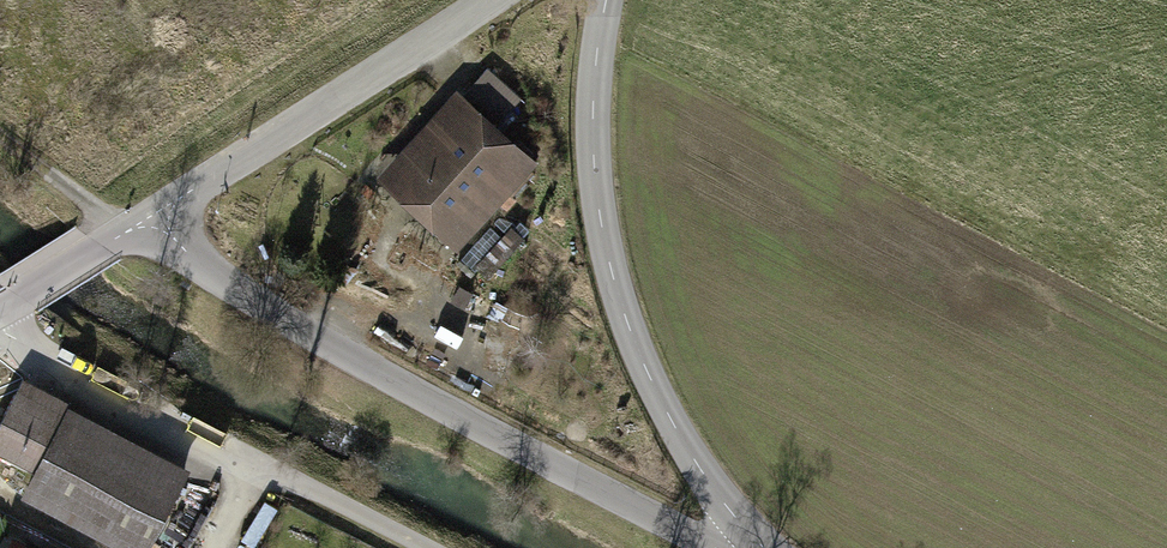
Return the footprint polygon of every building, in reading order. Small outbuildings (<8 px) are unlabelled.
[(383,180),(465,254),(545,166),(463,92),(383,180)] [(31,380),(0,436),(0,451),(43,475),(80,408),(31,380)] [(29,500),(117,547),(159,547),(200,474),(80,408),(43,475),(29,500)]
